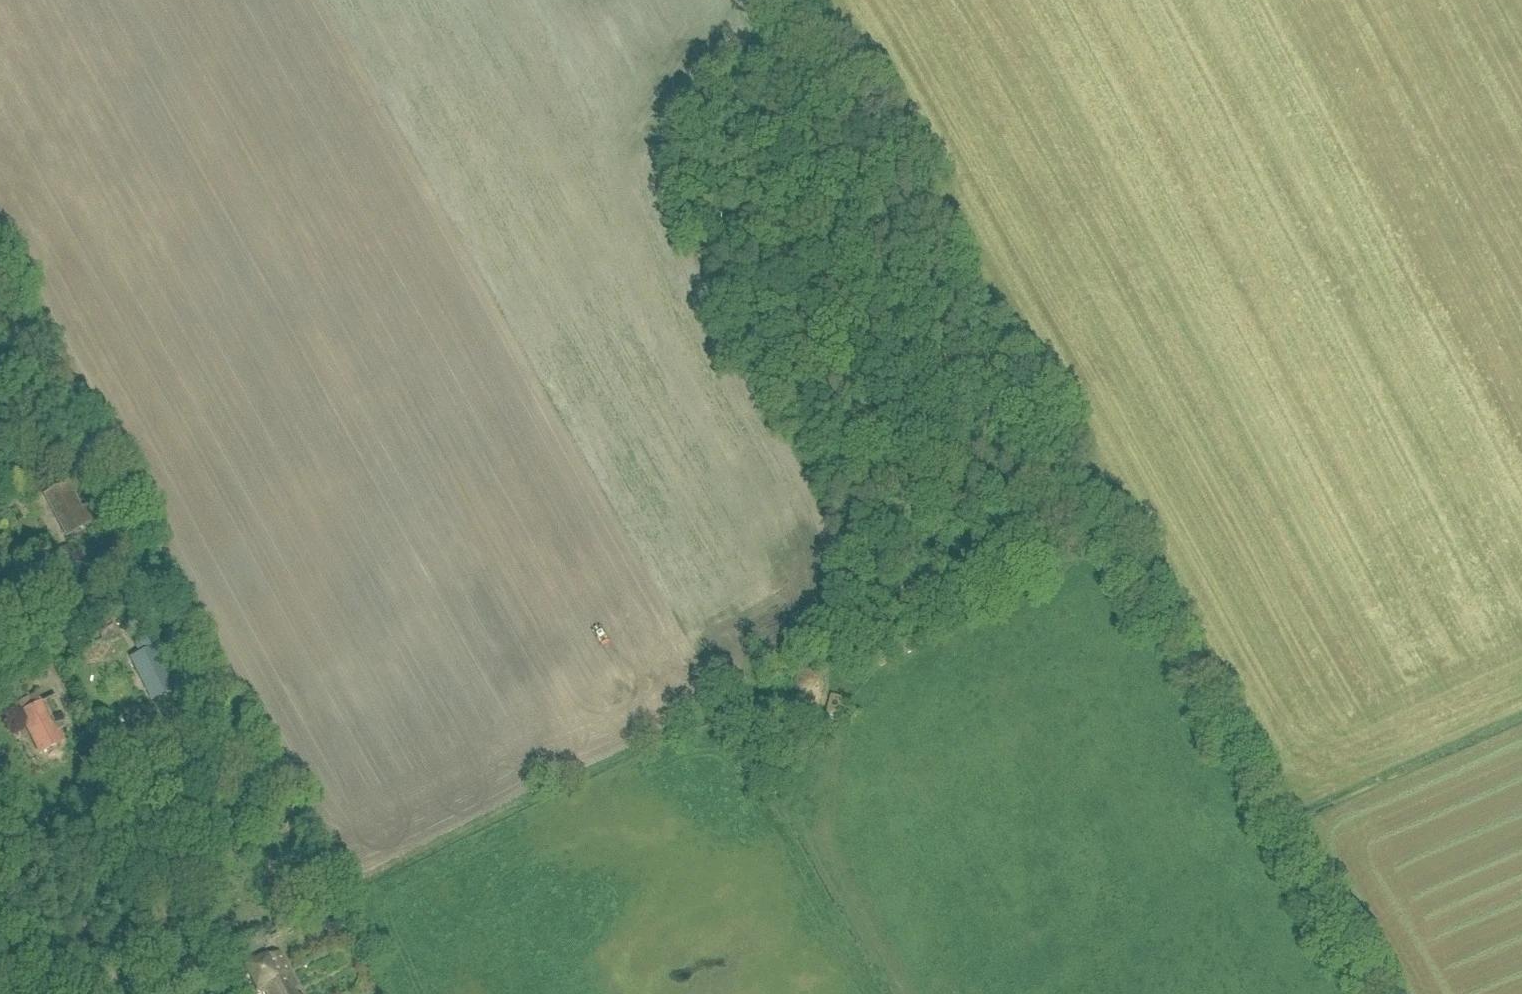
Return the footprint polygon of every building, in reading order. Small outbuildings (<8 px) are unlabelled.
[(66,538),(99,520),(91,507),(81,512),(67,486),(53,494),(55,498),(47,503),(66,538)] [(152,701),(174,690),(155,651),(159,648),(153,637),(135,646),(143,661),(134,665),(152,701)] [(40,755),(62,743),(50,720),(65,713),(58,698),(21,717),(40,755)] [(278,955),(244,971),(255,992),(259,990),(261,993),(299,993),(278,955)]
